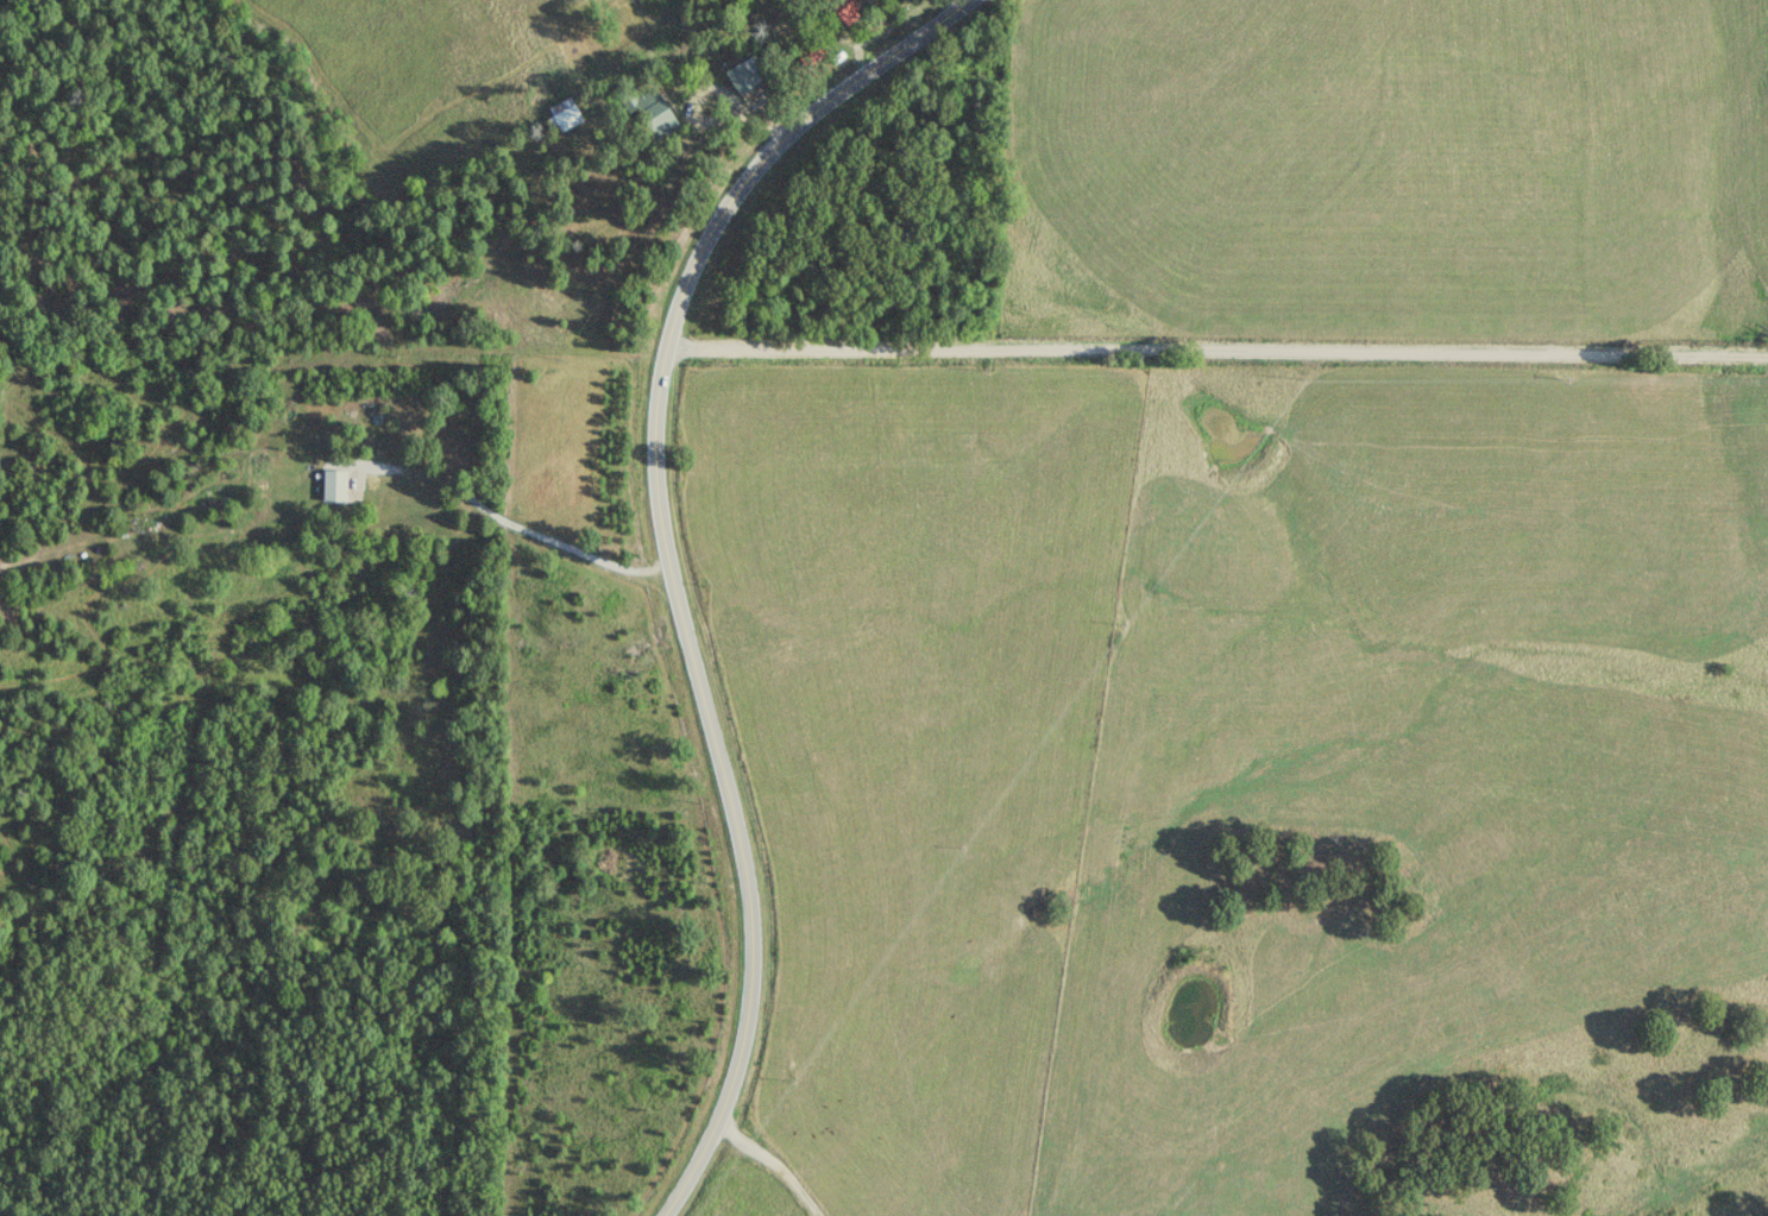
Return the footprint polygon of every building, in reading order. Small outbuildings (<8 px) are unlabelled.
[(767,83),(756,58),(729,71),(741,95),(767,83)] [(682,129),(660,88),(637,100),(659,141),(682,129)] [(551,107),(561,132),(585,123),(574,97),(551,107)] [(350,472),(327,471),(326,502),(349,503),(350,472)]
